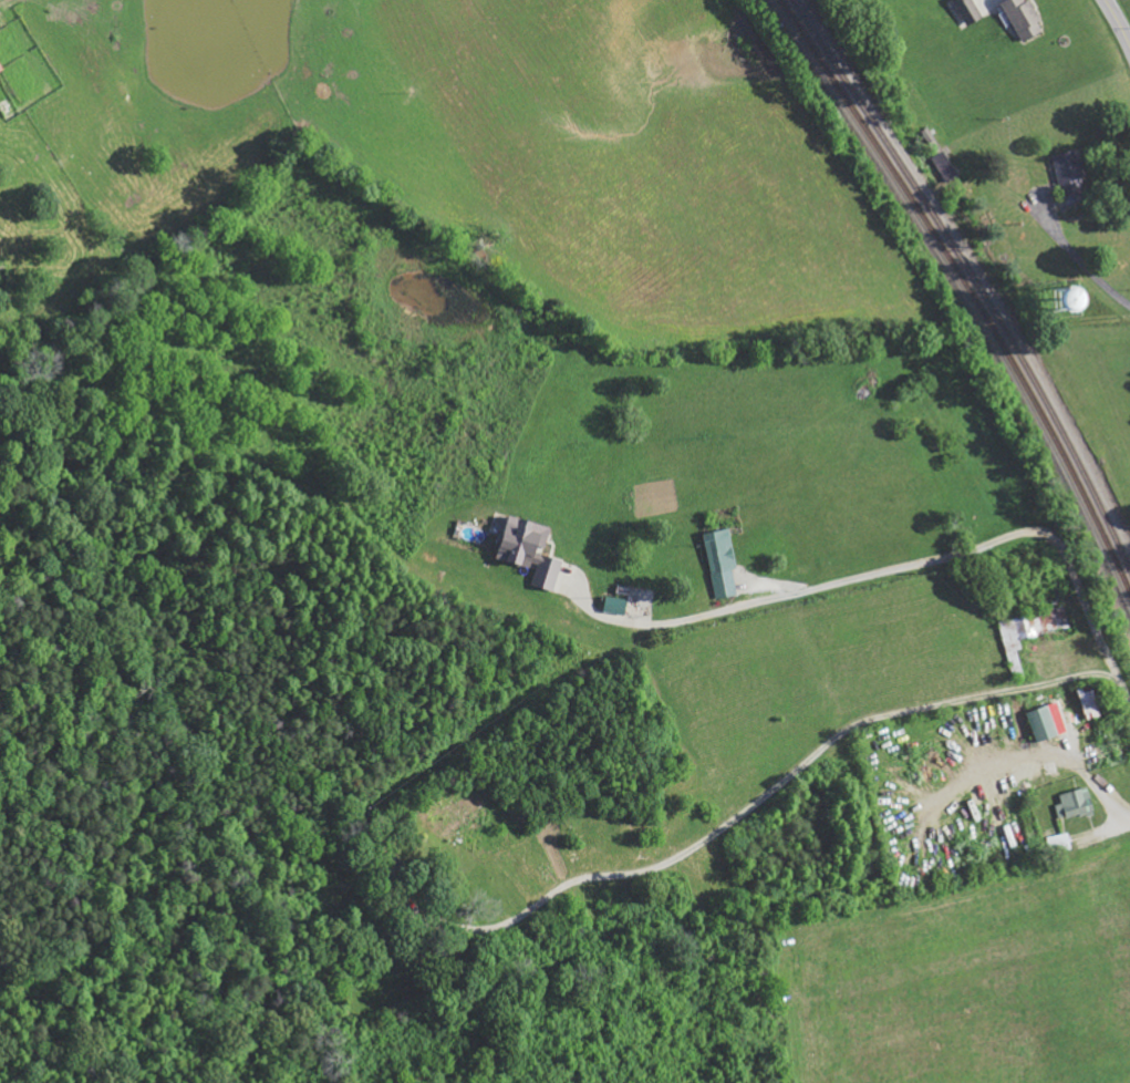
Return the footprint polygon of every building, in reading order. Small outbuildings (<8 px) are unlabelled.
[(972,0),(970,0),(959,4),(966,27),(979,22),(972,0)] [(1023,43),(1047,32),(1032,0),(1031,0),(1027,2),(1026,0),(1010,0),(1005,2),(1023,43)] [(1085,192),(1083,175),(1086,175),(1084,161),(1078,162),(1076,151),(1056,154),(1063,196),(1085,192)] [(706,533),(717,599),(742,594),(730,528),(706,533)] [(628,614),(630,600),(609,596),(607,611),(628,614)] [(1070,628),(1066,608),(1001,620),(1011,671),(1022,669),(1018,649),(1023,648),(1021,638),(1070,628)] [(1028,712),(1038,743),(1060,736),(1051,705),(1028,712)] [(1062,803),(1055,805),(1058,820),(1095,812),(1090,787),(1060,794),(1062,803)]
